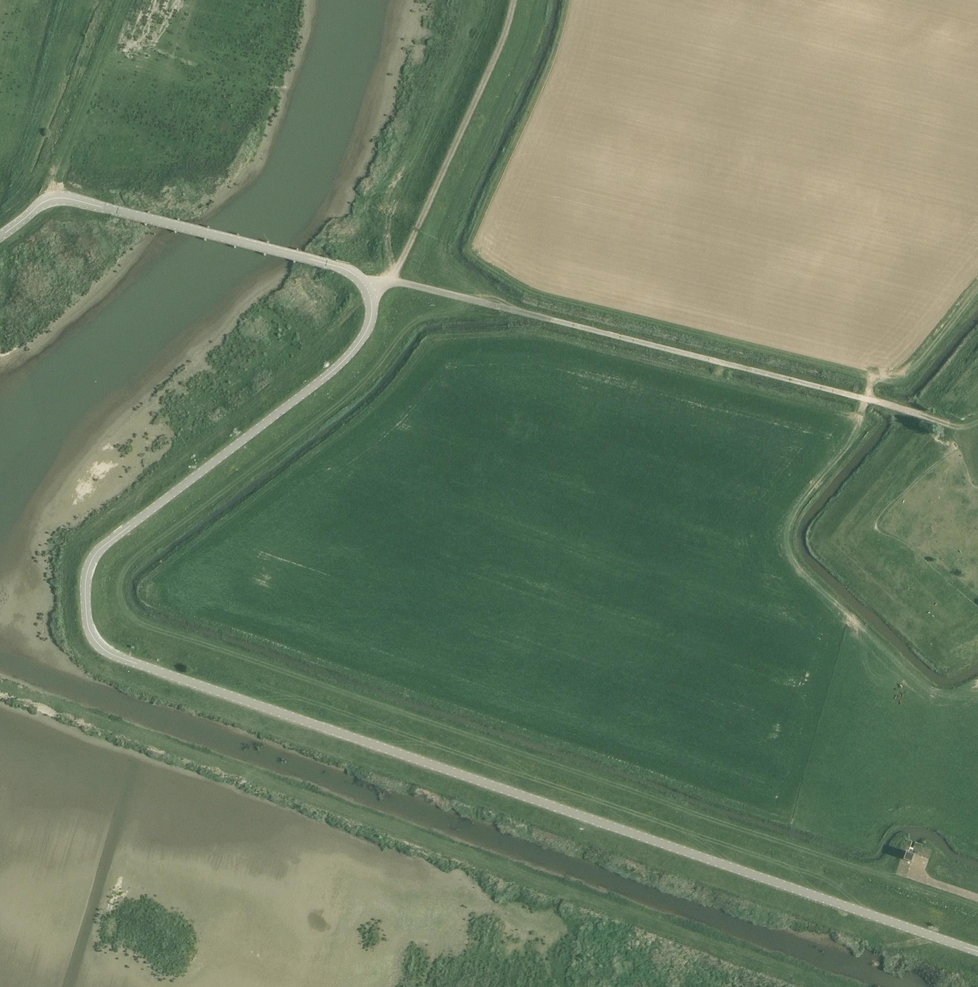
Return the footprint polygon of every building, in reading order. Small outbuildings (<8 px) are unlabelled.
[(912,862),(914,854),(907,851),(904,859),(912,862)]
